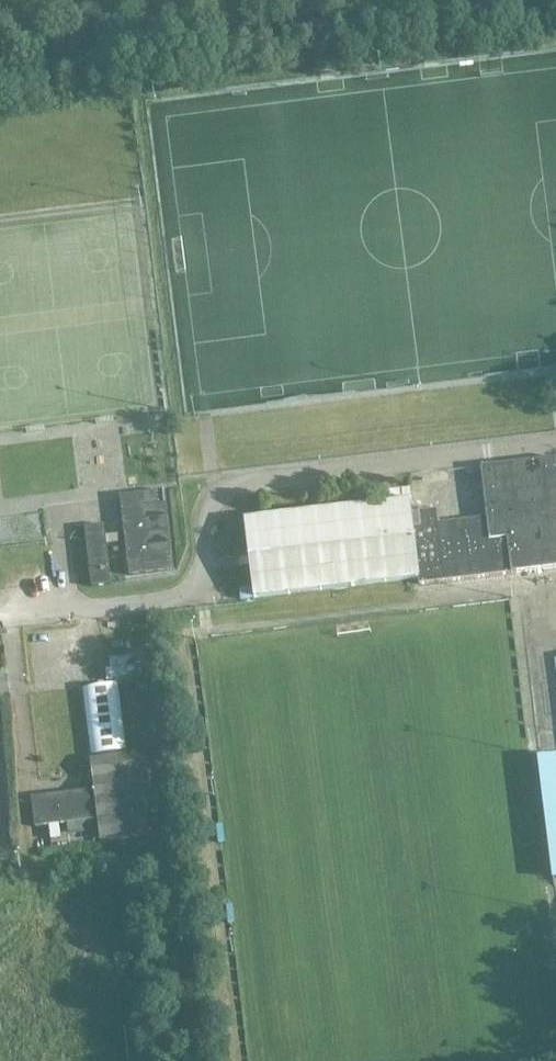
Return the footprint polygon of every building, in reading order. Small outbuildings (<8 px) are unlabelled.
[(487,519),(439,525),(437,510),(412,513),(411,501),(245,521),(254,598),(419,579),(420,585),(555,568),(555,459),(481,468),(487,519)] [(120,496),(129,576),(173,571),(164,491),(120,496)] [(84,528),(91,587),(111,585),(104,525),(84,528)] [(133,653),(109,656),(110,666),(134,663),(133,653)] [(135,663),(105,667),(107,680),(137,676),(135,663)] [(126,752),(118,685),(84,689),(92,756),(126,752)] [(555,879),(555,754),(540,756),(555,879)] [(101,819),(103,841),(148,836),(138,756),(92,761),(96,791),(33,798),(36,827),(101,819)]
